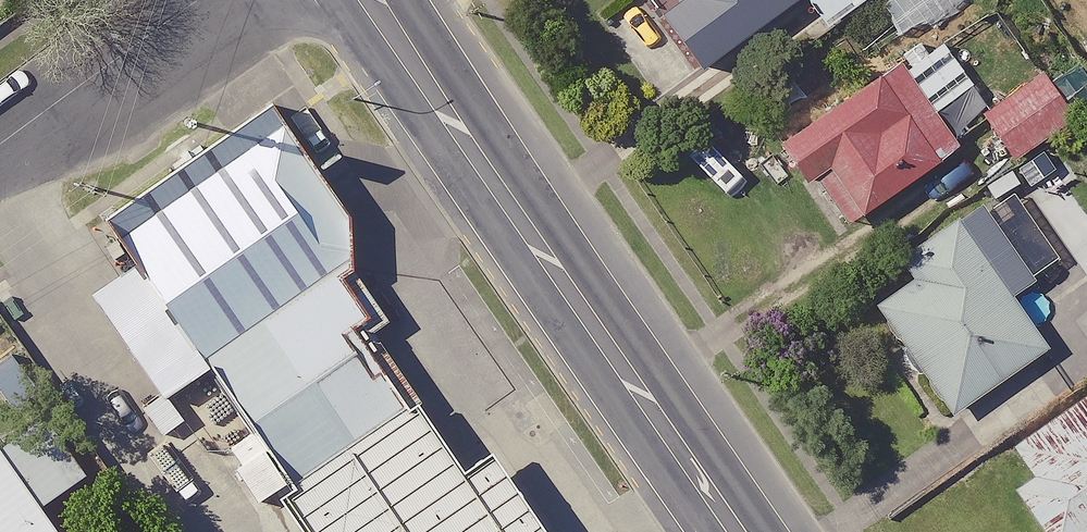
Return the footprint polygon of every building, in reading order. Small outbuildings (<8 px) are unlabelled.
[(660,12),(700,67),(794,0),(676,0),(660,12)] [(1076,117),(1043,70),(983,113),(1017,160),(1076,117)] [(941,157),(880,74),(780,146),(807,183),(826,169),(860,215),(941,157)] [(133,261),(201,357),(341,258),(351,216),(269,101),(102,218),(133,261)] [(1050,346),(958,216),(898,259),(911,278),(873,304),(951,415),(1050,346)] [(208,368),(290,482),(410,399),(366,337),(386,322),(341,258),(201,357),(208,368)] [(208,368),(133,261),(90,291),(164,399),(208,368)] [(1011,448),(1029,473),(1009,486),(1042,531),(1085,531),(1086,531),(1086,395),(1011,448)] [(274,494),(301,531),(538,531),(542,530),(489,454),(462,473),(410,399),(290,482),(274,494)] [(45,506),(90,475),(48,415),(0,448),(0,531),(63,531),(45,506)]
